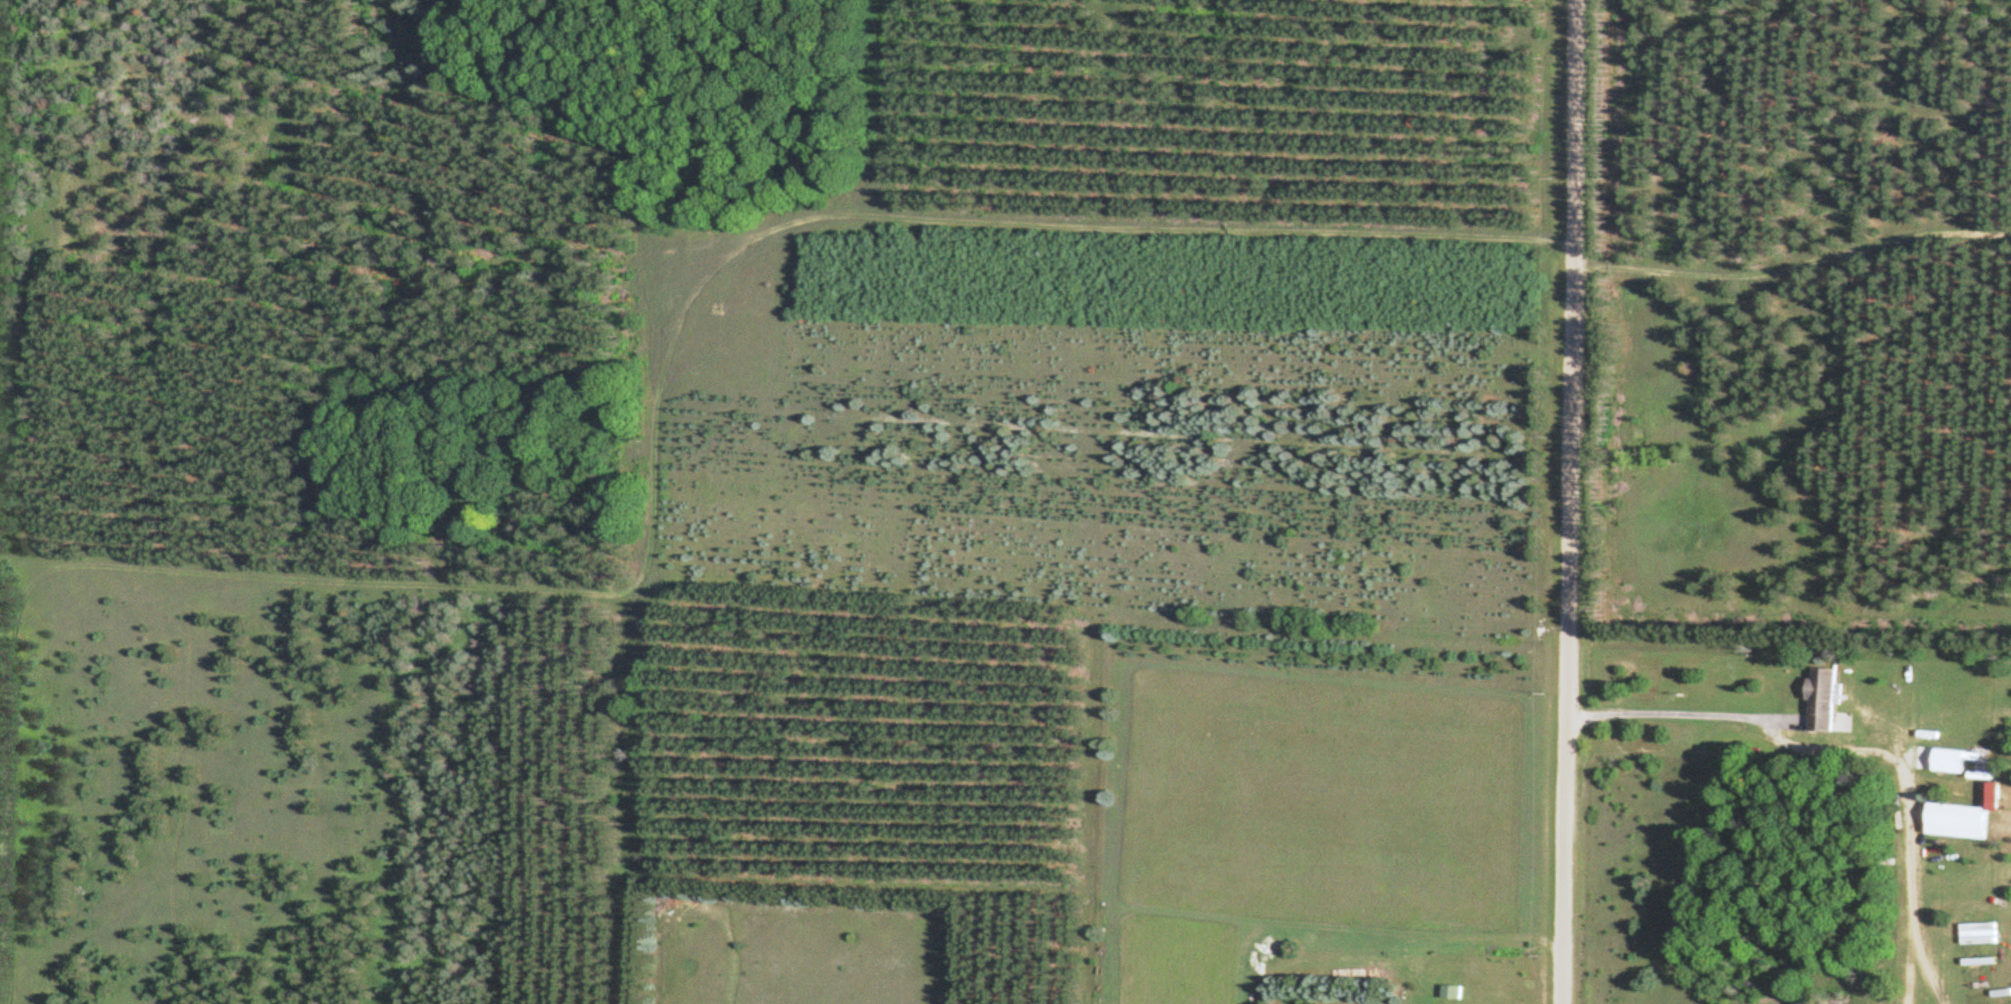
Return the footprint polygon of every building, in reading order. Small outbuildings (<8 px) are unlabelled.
[(1803,731),(1829,733),(1832,669),(1806,668),(1803,731)] [(1928,772),(1961,774),(1962,760),(1977,762),(1978,753),(1930,749),(1928,772)] [(1921,836),(1984,840),(1986,808),(1923,804),(1921,836)] [(1995,924),(1957,924),(1957,944),(1995,944),(1995,924)] [(1443,997),(1457,997),(1457,982),(1443,982),(1443,997)]
